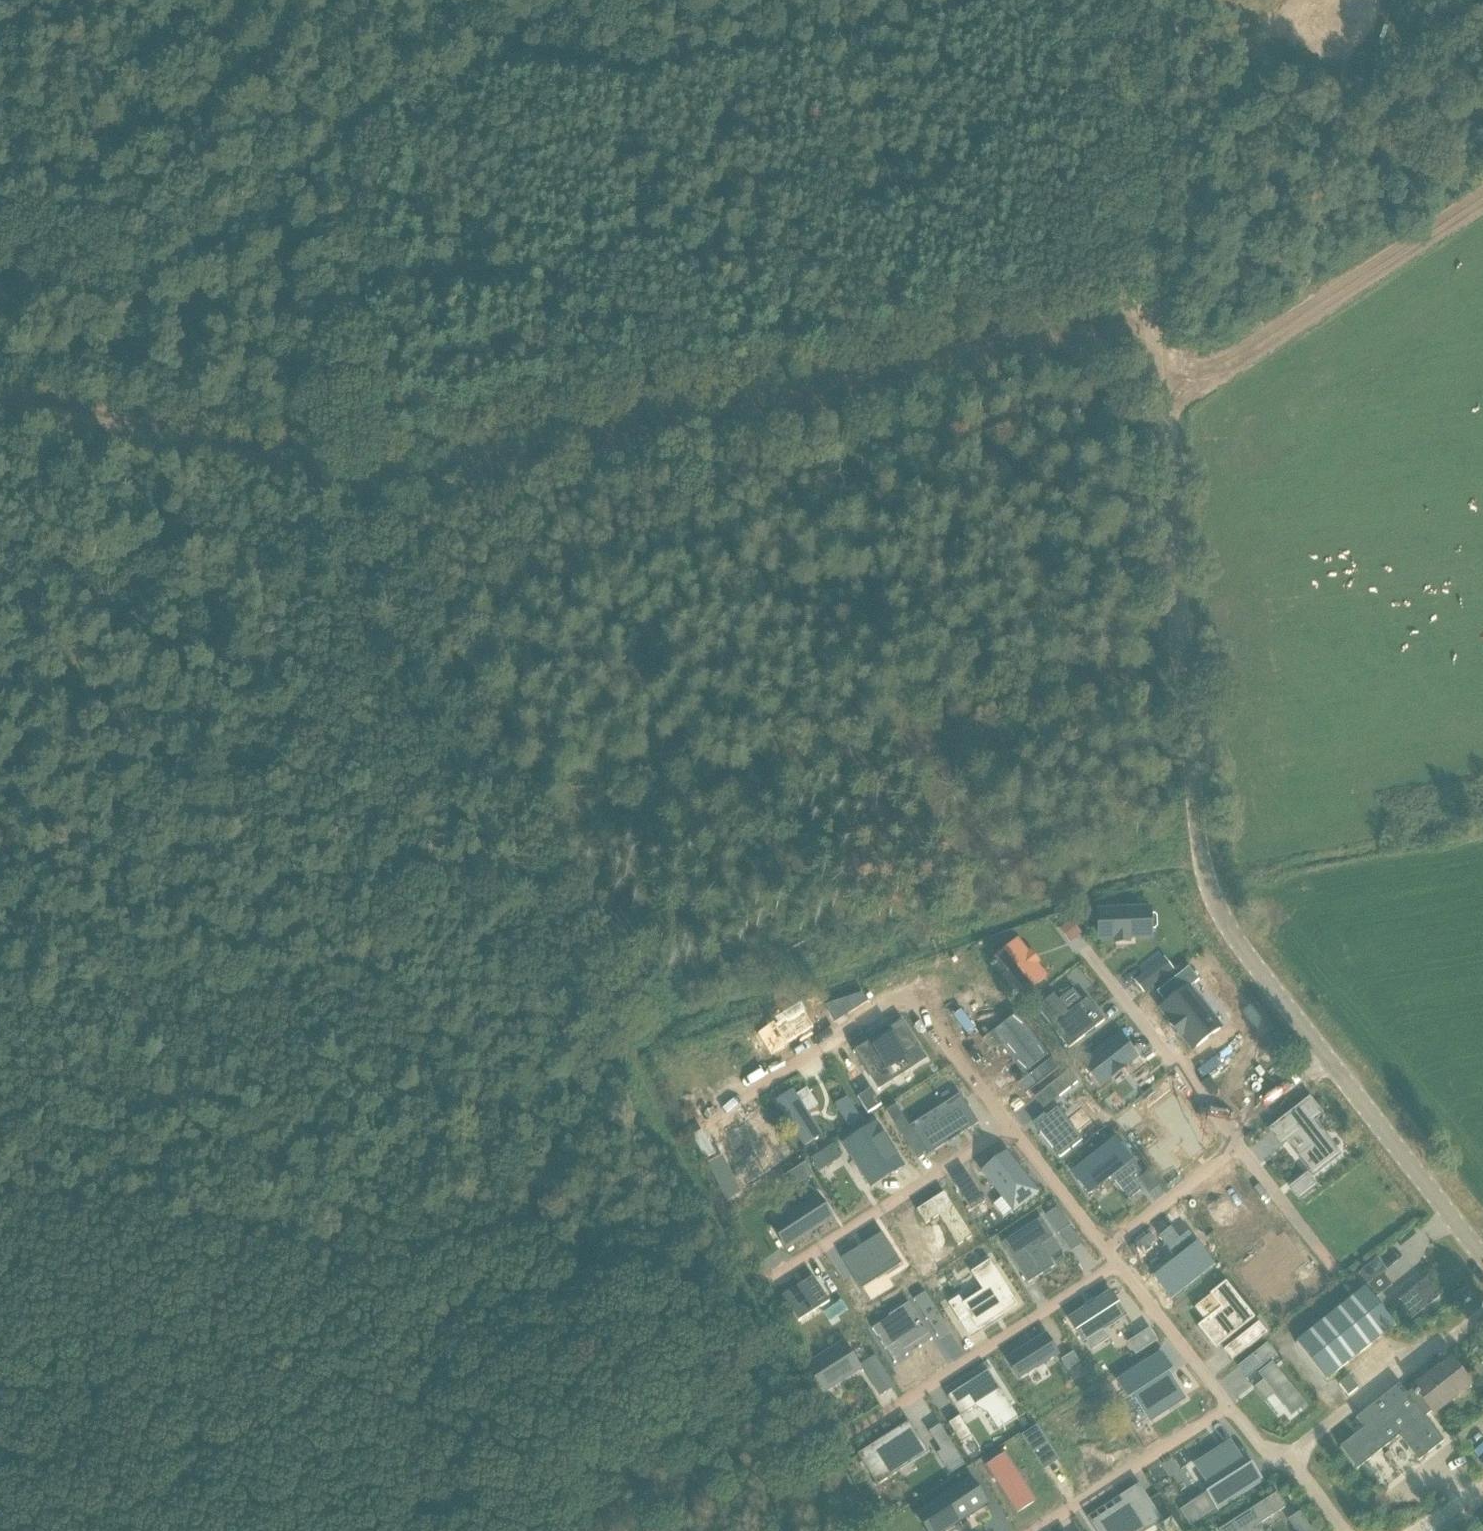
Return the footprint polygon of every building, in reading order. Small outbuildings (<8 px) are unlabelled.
[(1148,910),(1100,911),(1101,937),(1149,935),(1148,910)] [(1071,922),(1062,929),(1071,941),(1080,934),(1071,922)] [(1017,943),(997,958),(1024,993),(1044,977),(1017,943)] [(1182,992),(1160,1009),(1171,1023),(1169,1025),(1179,1037),(1181,1036),(1193,1051),(1221,1029),(1189,988),(1199,981),(1189,968),(1173,980),(1182,992)] [(1151,969),(1135,981),(1144,992),(1160,980),(1151,969)] [(868,1003),(863,994),(839,1002),(848,1015),(868,1003)] [(1054,995),(1037,1008),(1069,1049),(1104,1021),(1087,999),(1068,1014),(1054,995)] [(773,1025),(758,1035),(771,1057),(787,1047),(786,1046),(813,1029),(804,1013),(788,1023),(786,1021),(775,1028),(773,1025)] [(1016,1016),(993,1034),(1022,1072),(1026,1068),(1028,1070),(1047,1056),(1048,1056),(1016,1015),(1015,1015),(1016,1016)] [(869,1043),(853,1052),(855,1054),(856,1053),(872,1078),(870,1079),(878,1091),(880,1090),(879,1089),(892,1080),(886,1070),(903,1059),(910,1069),(924,1060),(911,1039),(913,1038),(902,1021),(889,1030),(892,1035),(872,1047),(869,1043)] [(1119,1036),(1082,1065),(1094,1081),(1132,1051),(1119,1036)] [(1059,1069),(1051,1059),(1030,1076),(1038,1086),(1059,1069)] [(1069,1072),(1051,1086),(1060,1097),(1078,1083),(1069,1072)] [(1101,1083),(1088,1093),(1101,1109),(1113,1099),(1101,1083)] [(796,1096),(778,1108),(804,1147),(822,1136),(812,1120),(809,1122),(804,1115),(807,1113),(818,1106),(807,1089),(796,1096)] [(859,1097),(858,1098),(868,1114),(881,1106),(880,1104),(878,1105),(870,1092),(860,1098),(859,1097)] [(960,1095),(909,1127),(928,1156),(978,1124),(960,1095)] [(1159,1142),(1148,1151),(1168,1175),(1179,1167),(1168,1153),(1180,1144),(1191,1157),(1210,1142),(1174,1096),(1154,1111),(1172,1134),(1160,1143),(1159,1142)] [(847,1099),(836,1105),(848,1127),(860,1120),(847,1099)] [(1309,1100),(1270,1131),(1282,1145),(1297,1133),(1308,1148),(1298,1156),(1313,1175),(1339,1155),(1312,1121),(1321,1114),(1309,1100)] [(886,1112),(894,1125),(904,1119),(896,1106),(886,1112)] [(1142,1120),(1133,1108),(1117,1120),(1126,1132),(1142,1120)] [(1057,1109),(1035,1127),(1060,1158),(1082,1141),(1057,1109)] [(759,1114),(725,1136),(734,1150),(748,1141),(758,1157),(736,1171),(745,1185),(787,1158),(759,1114)] [(876,1126),(845,1145),(871,1186),(902,1167),(876,1126)] [(1115,1140),(1072,1174),(1089,1195),(1112,1177),(1129,1199),(1140,1191),(1131,1179),(1140,1173),(1131,1162),(1132,1162),(1115,1140)] [(838,1157),(832,1147),(812,1160),(818,1170),(838,1157)] [(1005,1154),(982,1172),(1002,1198),(993,1206),(1004,1219),(1013,1212),(1037,1193),(1005,1154)] [(805,1165),(792,1173),(799,1184),(812,1176),(805,1165)] [(1307,1175),(1290,1189),(1299,1200),(1316,1187),(1307,1175)] [(1231,1181),(1199,1208),(1215,1227),(1247,1200),(1231,1181)] [(741,1194),(737,1185),(722,1193),(727,1203),(741,1194)] [(976,1189),(963,1198),(972,1211),(985,1203),(976,1189)] [(944,1194),(917,1211),(926,1225),(939,1216),(958,1246),(972,1237),(944,1194)] [(819,1195),(773,1224),(789,1248),(834,1219),(819,1195)] [(1059,1208),(1046,1216),(1058,1235),(1071,1227),(1059,1208)] [(1040,1219),(1002,1244),(1028,1284),(1053,1268),(1049,1262),(1060,1254),(1051,1240),(1053,1238),(1040,1219)] [(1177,1261),(1154,1279),(1171,1300),(1213,1267),(1197,1245),(1188,1252),(1180,1241),(1179,1242),(1170,1230),(1160,1239),(1177,1261)] [(882,1233),(842,1259),(856,1282),(861,1290),(880,1278),(902,1264),(882,1233)] [(1376,1260),(1359,1274),(1367,1285),(1385,1271),(1376,1260)] [(959,1298),(948,1304),(959,1321),(968,1315),(978,1330),(1017,1305),(989,1261),(971,1273),(983,1292),(963,1304),(959,1298)] [(813,1277),(782,1297),(798,1322),(829,1303),(813,1277)] [(1427,1280),(1399,1302),(1412,1319),(1441,1297),(1438,1294),(1438,1291),(1437,1289),(1436,1287),(1434,1285),(1432,1284),(1430,1283),(1427,1280)] [(1210,1316),(1198,1326),(1215,1348),(1255,1318),(1227,1282),(1211,1294),(1212,1296),(1201,1304),(1210,1316)] [(1296,1343),(1326,1381),(1395,1327),(1365,1289),(1296,1343)] [(925,1293),(914,1300),(927,1320),(938,1314),(925,1293)] [(1108,1294),(1065,1321),(1080,1344),(1083,1342),(1089,1351),(1106,1341),(1101,1333),(1123,1318),(1108,1294)] [(848,1310),(842,1301),(833,1307),(838,1316),(848,1310)] [(890,1318),(872,1329),(886,1350),(898,1343),(903,1351),(929,1335),(909,1305),(889,1317),(890,1318)] [(1259,1323),(1240,1337),(1249,1348),(1267,1334),(1259,1323)] [(1150,1330),(1129,1344),(1136,1355),(1157,1341),(1150,1330)] [(1045,1335),(1006,1359),(1019,1380),(1058,1356),(1045,1335)] [(1267,1345),(1255,1354),(1264,1365),(1276,1355),(1267,1345)] [(843,1346),(809,1367),(823,1391),(858,1369),(843,1346)] [(1073,1353),(1061,1361),(1067,1371),(1080,1363),(1073,1353)] [(1133,1394),(1150,1421),(1184,1399),(1167,1372),(1171,1370),(1162,1356),(1119,1384),(1128,1397),(1133,1394)] [(874,1359),(862,1366),(871,1380),(883,1373),(874,1359)] [(1364,1429),(1340,1448),(1357,1470),(1399,1437),(1418,1462),(1444,1442),(1425,1418),(1431,1413),(1433,1415),(1470,1386),(1466,1381),(1450,1361),(1445,1366),(1407,1395),(1399,1385),(1360,1416),(1356,1419),(1364,1429)] [(1305,1405),(1272,1364),(1259,1375),(1264,1381),(1255,1389),(1265,1402),(1274,1394),(1291,1416),(1305,1405)] [(988,1371),(947,1397),(960,1417),(975,1408),(987,1415),(998,1431),(1018,1419),(988,1371)] [(1339,1384),(1349,1396),(1358,1389),(1348,1377),(1339,1384)] [(909,1422),(858,1455),(878,1485),(900,1471),(898,1468),(927,1449),(909,1422)] [(1036,1428),(1023,1438),(1034,1454),(1047,1445),(1036,1428)] [(1230,1444),(1196,1465),(1212,1491),(1208,1494),(1217,1508),(1260,1481),(1251,1467),(1246,1469),(1230,1444)] [(954,1448),(939,1458),(950,1475),(965,1465),(954,1448)] [(1004,1456),(988,1466),(1018,1513),(1034,1502),(1004,1456)] [(922,1509),(937,1530),(947,1530),(986,1506),(974,1487),(969,1480),(964,1483),(963,1482),(922,1509)] [(1093,1522),(1099,1530),(1146,1530),(1160,1522),(1138,1489),(1123,1498),(1125,1501),(1093,1522)] [(1285,1508),(1277,1495),(1220,1530),(1251,1530),(1251,1529),(1285,1508)] [(1191,1505),(1181,1511),(1190,1525),(1200,1519),(1191,1505)] [(1290,1518),(1299,1530),(1301,1530),(1309,1525),(1301,1512),(1290,1518)]
